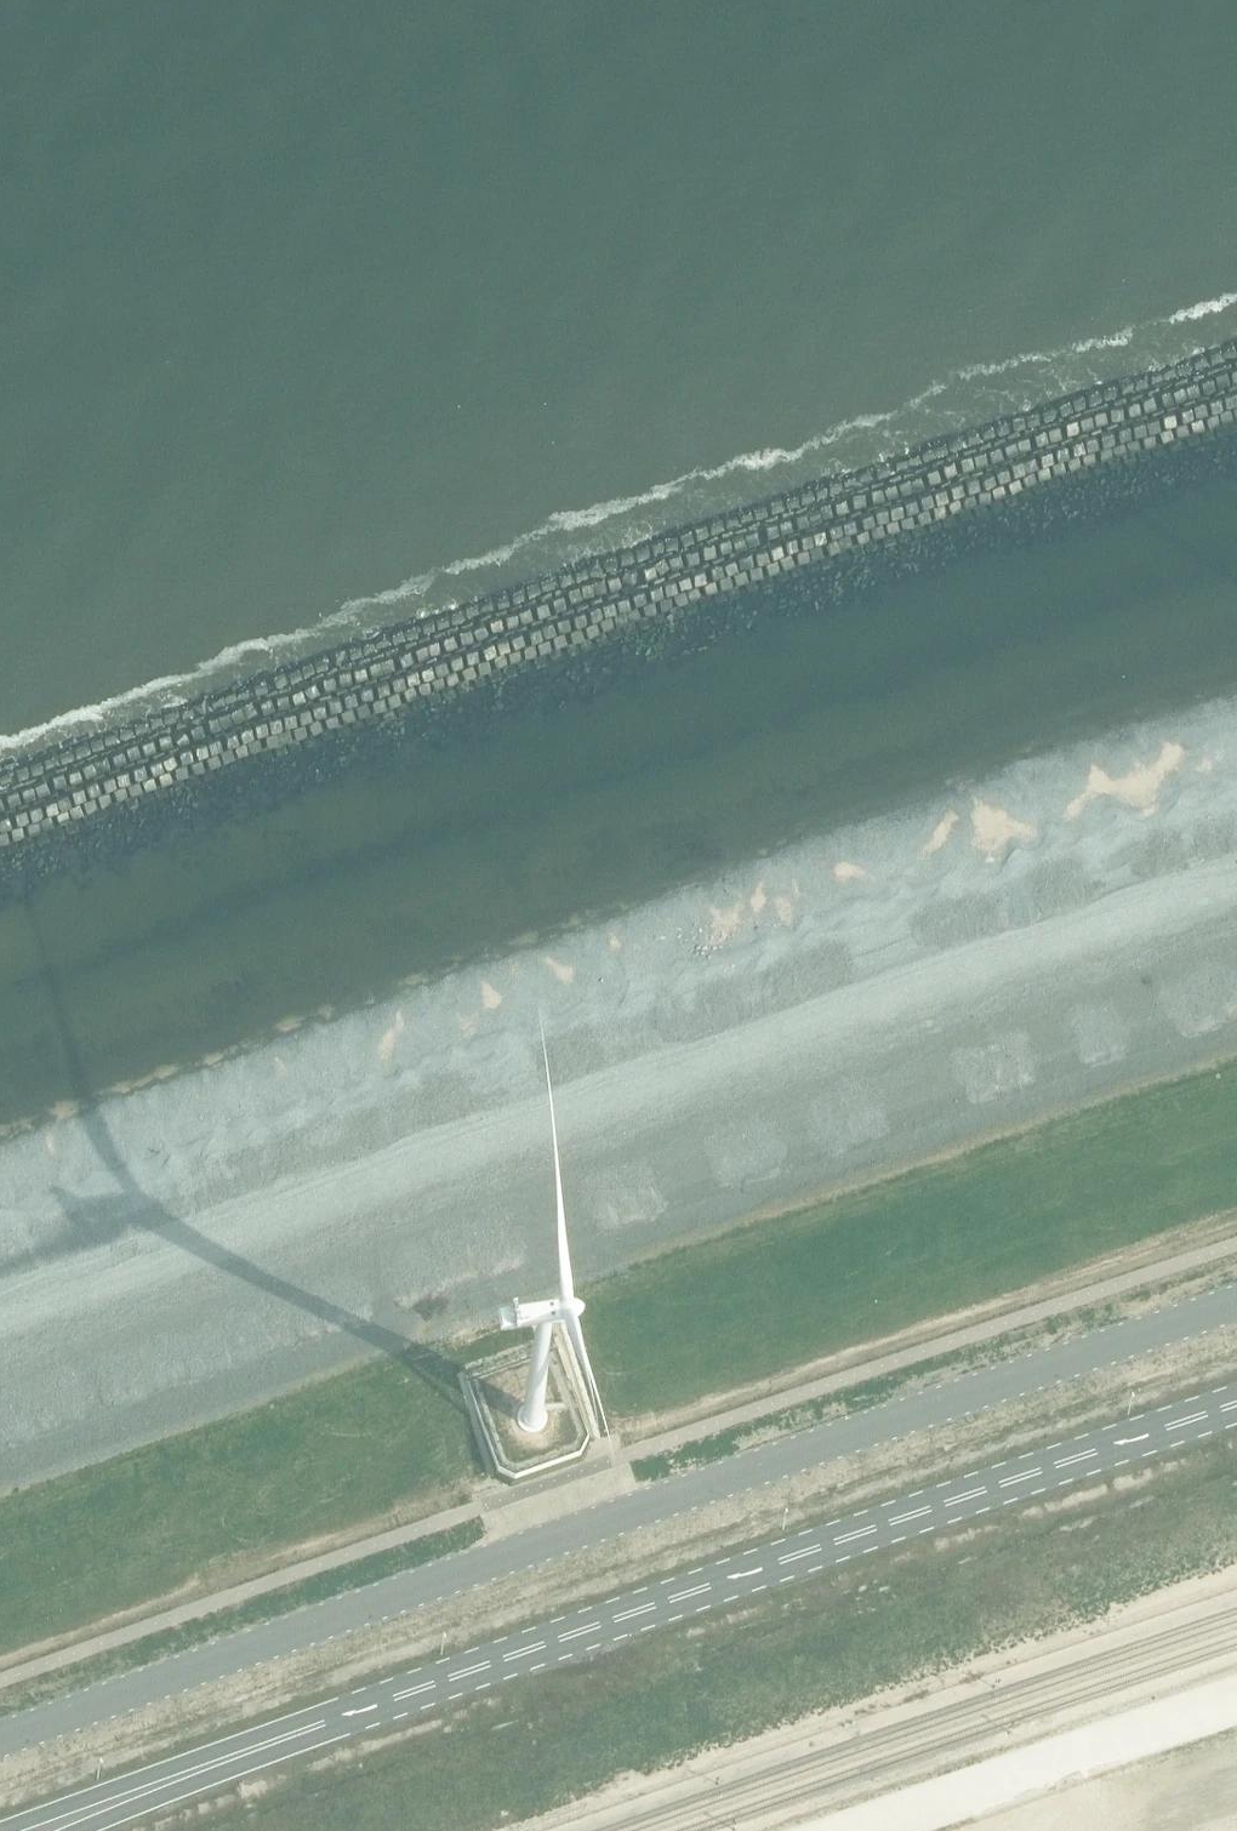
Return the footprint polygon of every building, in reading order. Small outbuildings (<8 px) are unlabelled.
[(462,1447),(462,1448),(461,1449),(462,1451),(462,1452),(462,1454),(462,1455),(462,1457),(462,1458),(463,1459),(463,1461),(464,1462),(464,1464),(464,1465),(465,1466),(466,1468),(466,1469),(467,1470),(468,1471),(469,1472),(469,1474),(470,1475),(471,1476),(472,1477),(473,1478),(474,1479),(475,1480),(476,1481),(477,1482),(478,1483),(480,1484),(481,1484),(482,1485),(483,1486),(485,1487),(486,1487),(487,1488),(489,1488),(490,1489),(491,1489),(493,1489),(494,1490),(496,1490),(497,1490),(498,1490),(500,1491),(501,1491),(503,1491),(504,1491),(506,1491),(507,1490),(508,1490),(510,1490),(511,1490),(513,1489),(514,1489),(515,1489),(517,1488),(518,1488),(519,1487),(521,1487),(522,1486),(523,1485),(525,1484),(526,1484),(527,1483),(528,1482),(529,1481),(530,1480),(531,1479),(532,1478),(533,1477),(534,1476),(535,1475),(536,1474),(537,1473),(538,1471),(538,1470),(539,1469),(540,1467),(540,1466),(541,1465),(541,1464),(542,1462),(542,1461),(543,1459),(543,1458),(543,1457),(544,1455),(544,1454),(544,1452),(544,1451),(544,1449),(544,1448),(544,1447),(544,1445),(544,1444),(543,1442),(543,1441),(543,1439),(542,1438),(542,1437),(541,1435),(541,1434),(540,1433),(540,1431),(539,1430),(538,1429),(538,1428),(537,1426),(536,1425),(535,1424),(534,1423),(533,1422),(532,1421),(531,1420),(530,1419),(529,1418),(528,1417),(527,1416),(526,1415),(525,1414),(523,1414),(522,1413),(521,1412),(520,1412),(518,1411),(517,1411),(515,1410),(514,1410),(513,1409),(511,1409),(510,1409),(508,1409),(507,1408),(506,1408),(504,1408),(503,1408),(501,1408),(500,1408),(498,1408),(497,1409),(496,1409),(494,1409),(493,1409),(491,1410),(490,1410),(489,1411),(487,1411),(486,1412),(485,1412),(483,1413),(482,1414),(481,1414),(480,1415),(478,1416),(477,1417),(476,1418),(475,1419),(474,1420),(473,1421),(472,1422),(471,1423),(470,1424),(469,1425),(469,1426),(468,1428),(467,1429),(466,1430),(466,1431),(465,1433),(464,1434),(464,1435),(463,1437),(463,1438),(463,1439),(462,1441),(462,1442),(462,1444),(462,1445),(462,1447)]
